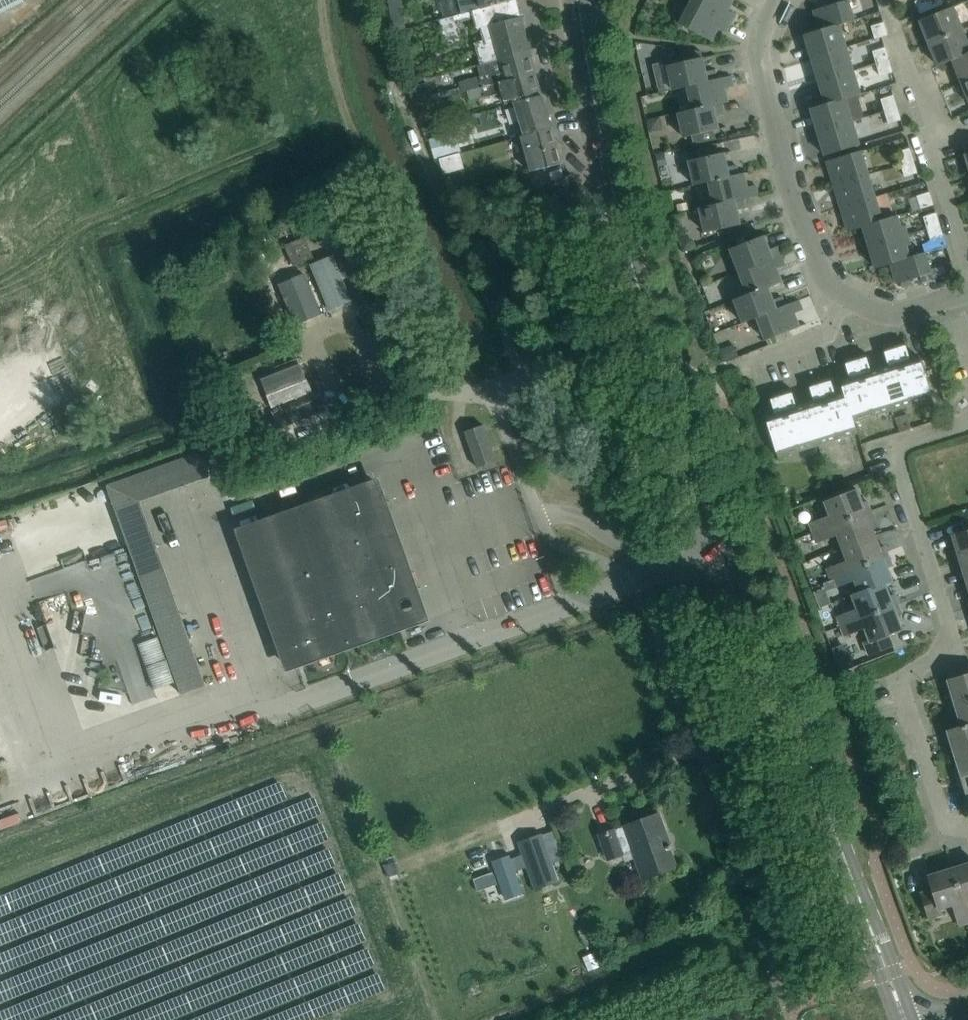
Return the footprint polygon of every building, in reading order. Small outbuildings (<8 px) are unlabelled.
[(24,2),(23,0),(0,0),(0,14),(24,2)] [(461,14),(473,11),(482,9),(485,8),(512,0),(458,0),(461,14)] [(521,19),(517,0),(512,0),(485,8),(490,26),(521,19)] [(732,0),(692,0),(691,2),(731,22),(735,14),(727,9),(732,0)] [(841,27),(840,22),(853,18),(848,0),(845,0),(827,6),(825,1),(816,4),(817,9),(813,10),(820,29),(804,34),(806,38),(841,27)] [(932,9),(928,0),(916,0),(914,1),(920,13),(932,9)] [(943,4),(942,0),(928,0),(932,9),(943,4)] [(726,31),(731,22),(691,2),(679,24),(711,40),(718,27),(726,31)] [(929,43),(962,29),(953,6),(920,20),(929,43)] [(474,43),(480,64),(529,50),(521,19),(490,26),(485,8),(482,9),(473,11),(461,14),(438,19),(445,45),(463,40),(457,21),(473,17),(477,29),(481,28),(484,40),(474,43)] [(887,35),(884,22),(871,26),(875,38),(887,35)] [(812,60),(848,49),(841,27),(806,38),(812,60)] [(962,29),(929,43),(938,66),(953,60),(952,59),(967,53),(967,44),(962,29)] [(876,63),(889,60),(885,47),(873,51),(876,63)] [(819,82),(854,72),(848,49),(812,60),(819,82)] [(462,92),(466,91),(535,72),(529,50),(480,64),(477,65),(480,75),(459,81),(462,92)] [(967,79),(967,53),(952,59),(953,60),(961,82),(967,79)] [(673,89),(731,76),(731,75),(716,79),(714,69),(705,72),(702,57),(667,65),(673,89)] [(876,63),(880,75),(892,72),(889,60),(876,63)] [(514,102),(541,95),(535,72),(466,91),(469,101),(485,96),(485,98),(502,93),(505,104),(514,102)] [(811,109),(846,99),(845,97),(860,93),(854,72),(819,82),(826,103),(811,108),(811,109)] [(678,112),(728,101),(724,87),(733,86),(731,76),(673,89),(673,90),(687,86),(692,109),(678,112)] [(413,105),(415,105),(427,101),(434,99),(429,81),(408,88),(413,105)] [(523,135),(552,127),(541,95),(514,102),(505,104),(513,102),(523,135)] [(885,111),(897,107),(893,95),(881,99),(885,111)] [(818,132),(852,121),(846,99),(811,109),(818,132)] [(728,101),(678,112),(684,137),(691,135),(693,144),(716,139),(714,130),(718,129),(715,115),(724,113),(722,103),(728,102),(728,101)] [(885,111),(888,123),(901,119),(897,107),(885,111)] [(647,119),(650,132),(662,129),(659,116),(647,119)] [(852,121),(818,132),(825,155),(859,145),(852,121)] [(523,135),(524,136),(520,137),(530,171),(542,168),(561,162),(552,127),(523,135)] [(693,177),(736,167),(736,165),(727,166),(724,152),(719,153),(717,143),(686,150),(693,177)] [(901,164),(913,160),(909,148),(897,152),(901,164)] [(834,184),(868,173),(861,150),(827,161),(834,184)] [(665,153),(655,155),(658,167),(668,165),(665,153)] [(439,161),(443,175),(454,172),(449,158),(439,161)] [(901,164),(905,176),(917,172),(913,160),(901,164)] [(713,201),(757,191),(755,185),(747,187),(743,172),(738,174),(736,167),(693,177),(694,184),(709,181),(713,201)] [(841,207),(875,196),(868,173),(834,184),(841,207)] [(552,193),(576,186),(572,174),(548,181),(552,193)] [(556,205),(580,198),(576,186),(552,193),(556,205)] [(757,191),(713,201),(714,204),(699,207),(705,232),(740,224),(737,210),(745,208),(743,198),(758,195),(757,191)] [(917,196),(921,208),(933,204),(929,192),(917,196)] [(550,196),(543,199),(547,210),(554,208),(550,196)] [(863,226),(882,219),(875,196),(841,207),(848,231),(863,226)] [(585,213),(583,208),(580,198),(556,205),(561,221),(585,213)] [(686,202),(675,204),(677,211),(687,209),(686,202)] [(927,229),(940,225),(936,213),(924,217),(927,229)] [(864,248),(907,235),(904,225),(901,226),(897,215),(882,219),(863,226),(867,238),(861,240),(864,248)] [(927,229),(931,241),(943,237),(940,225),(927,229)] [(739,271),(781,255),(777,246),(769,249),(763,235),(730,248),(739,271)] [(891,263),(910,256),(906,245),(910,244),(907,235),(864,248),(866,256),(872,255),(876,268),(891,263)] [(306,260),(314,257),(305,236),(296,240),(306,260)] [(289,243),(298,264),(306,260),(296,240),(289,243)] [(910,256),(891,263),(897,283),(900,282),(902,286),(912,283),(910,279),(931,273),(925,252),(910,256)] [(734,299),(781,281),(776,268),(784,264),(781,255),(739,271),(748,293),(734,299)] [(310,265),(328,311),(352,302),(333,256),(310,265)] [(294,271),(282,276),(302,323),(314,318),(294,271)] [(743,322),(798,300),(798,299),(784,305),(781,296),(773,299),(768,287),(782,281),(781,281),(734,299),(743,322)] [(798,300),(743,322),(757,317),(766,339),(799,326),(794,313),(802,309),(798,300)] [(880,369),(892,409),(932,396),(920,356),(910,359),(904,340),(883,346),(889,366),(880,369)] [(264,417),(321,396),(299,343),(205,386),(226,432),(244,425),(240,415),(260,407),(264,417)] [(892,409),(880,369),(871,371),(865,352),(844,358),(850,378),(841,381),(857,432),(854,420),(892,409)] [(857,432),(841,381),(840,381),(844,392),(836,395),(829,375),(808,382),(814,401),(806,404),(818,444),(857,432)] [(818,444),(806,404),(797,407),(790,387),(769,394),(775,413),(766,416),(778,456),(818,444)] [(244,425),(226,432),(241,465),(335,427),(321,396),(264,417),(268,427),(248,435),(244,425)] [(264,417),(260,407),(240,415),(244,425),(264,417)] [(268,427),(264,417),(244,425),(248,435),(268,427)] [(496,461),(484,426),(483,424),(465,431),(477,467),(496,461)] [(221,445),(123,476),(168,622),(198,613),(161,493),(229,471),(221,445)] [(385,505),(376,483),(240,532),(249,554),(253,553),(283,635),(278,637),(288,665),(385,631),(384,628),(399,622),(400,619),(400,616),(398,613),(396,610),(392,610),(388,599),(416,590),(405,561),(401,562),(381,506),(385,505)] [(814,532),(871,510),(867,501),(862,503),(857,489),(825,501),(830,515),(810,522),(814,532)] [(843,547),(875,535),(869,521),(874,519),(871,510),(814,532),(817,541),(838,533),(843,547)] [(967,546),(967,517),(963,519),(966,530),(953,535),(958,549),(967,546)] [(831,577),(888,555),(885,546),(880,548),(875,535),(843,547),(848,560),(827,568),(831,577)] [(967,574),(967,546),(958,549),(952,551),(958,569),(963,568),(966,574),(967,574)] [(852,595),(892,580),(887,566),(892,564),(888,555),(831,577),(834,586),(855,578),(860,591),(852,594),(852,595)] [(99,597),(94,646),(111,647),(113,656),(111,676),(127,678),(137,675),(139,655),(150,652),(152,633),(147,619),(149,602),(141,576),(138,609),(133,611),(131,630),(126,615),(127,607),(123,594),(125,578),(122,569),(112,568),(95,573),(94,585),(88,586),(91,596),(99,597)] [(840,625),(898,603),(895,594),(889,596),(885,583),(892,580),(852,595),(857,608),(837,616),(840,625)] [(898,603),(840,625),(844,634),(864,626),(869,639),(864,642),(868,654),(893,645),(888,633),(902,628),(896,614),(901,612),(898,603)] [(157,634),(166,681),(185,677),(176,630),(157,634)] [(848,655),(835,660),(839,671),(852,666),(848,655)] [(967,699),(967,673),(948,679),(953,694),(947,695),(950,705),(967,699)] [(967,724),(967,699),(950,705),(953,714),(959,712),(961,725),(942,732),(943,732),(967,724)] [(967,750),(967,724),(943,732),(946,741),(952,739),(956,753),(967,750)] [(967,775),(967,750),(956,753),(960,767),(954,769),(957,778),(967,775)] [(957,778),(960,788),(966,786),(967,796),(967,775),(957,778)] [(14,822),(37,814),(34,804),(11,812),(14,822)] [(658,813),(639,820),(600,834),(608,858),(622,853),(621,851),(632,847),(643,878),(675,867),(668,848),(671,848),(670,844),(665,846),(661,834),(665,832),(658,813)] [(542,833),(518,842),(534,888),(558,880),(542,833)] [(962,866),(960,860),(941,866),(943,871),(953,904),(959,925),(967,922),(967,863),(962,866)] [(939,908),(953,904),(943,871),(928,875),(933,889),(921,892),(929,917),(941,913),(939,908)] [(477,890),(483,887),(480,876),(473,878),(477,890)] [(583,957),(588,970),(599,966),(593,952),(583,957)]
